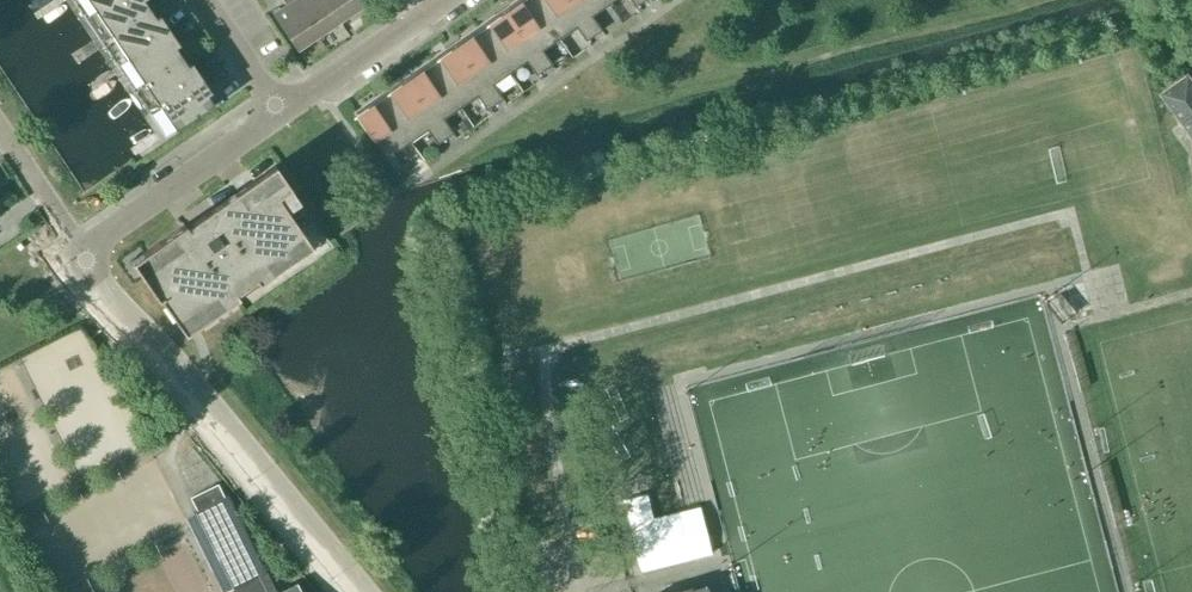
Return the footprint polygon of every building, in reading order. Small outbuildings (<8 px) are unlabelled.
[(112,0),(72,0),(85,19),(112,0)] [(150,9),(144,0),(112,0),(85,19),(101,43),(150,9)] [(319,36),(295,0),(283,0),(287,6),(273,15),(297,51),(319,36)] [(326,0),(295,0),(319,36),(341,22),(326,0)] [(341,22),(363,7),(358,0),(326,0),(341,22)] [(560,40),(532,0),(516,0),(510,4),(512,8),(505,13),(544,71),(552,65),(543,51),(560,40)] [(594,36),(569,0),(532,0),(560,40),(576,28),(586,42),(594,36)] [(609,5),(605,0),(569,0),(594,36),(602,31),(592,17),(609,5)] [(117,66),(166,33),(150,9),(101,43),(117,66)] [(536,76),(544,71),(505,13),(497,19),(494,15),(477,27),(510,74),(527,62),(536,76)] [(493,86),(510,74),(477,27),(460,38),(463,42),(455,48),(495,105),(503,99),(493,86)] [(133,90),(182,57),(166,33),(117,66),(133,90)] [(487,110),(495,105),(455,48),(447,53),(445,49),(428,61),(460,108),(477,97),(487,110)] [(149,114),(198,81),(182,57),(133,90),(149,114)] [(444,120),(460,108),(428,61),(411,73),(413,77),(406,82),(445,139),(453,134),(444,120)] [(1189,77),(1163,95),(1191,135),(1191,82),(1189,77)] [(198,81),(149,114),(165,139),(215,105),(198,81)] [(437,145),(445,139),(406,82),(398,87),(395,83),(378,95),(411,143),(428,131),(437,145)] [(394,154),(411,143),(378,95),(361,107),(364,111),(353,118),(354,120),(356,118),(395,174),(404,168),(394,154)] [(312,247),(287,211),(299,202),(290,189),(291,189),(275,166),(186,227),(185,224),(143,253),(143,254),(131,262),(141,276),(140,276),(157,300),(160,299),(185,335),(312,247)] [(228,496),(194,513),(232,590),(233,591),(279,591),(228,496)] [(631,551),(653,546),(650,532),(628,538),(631,551)]
